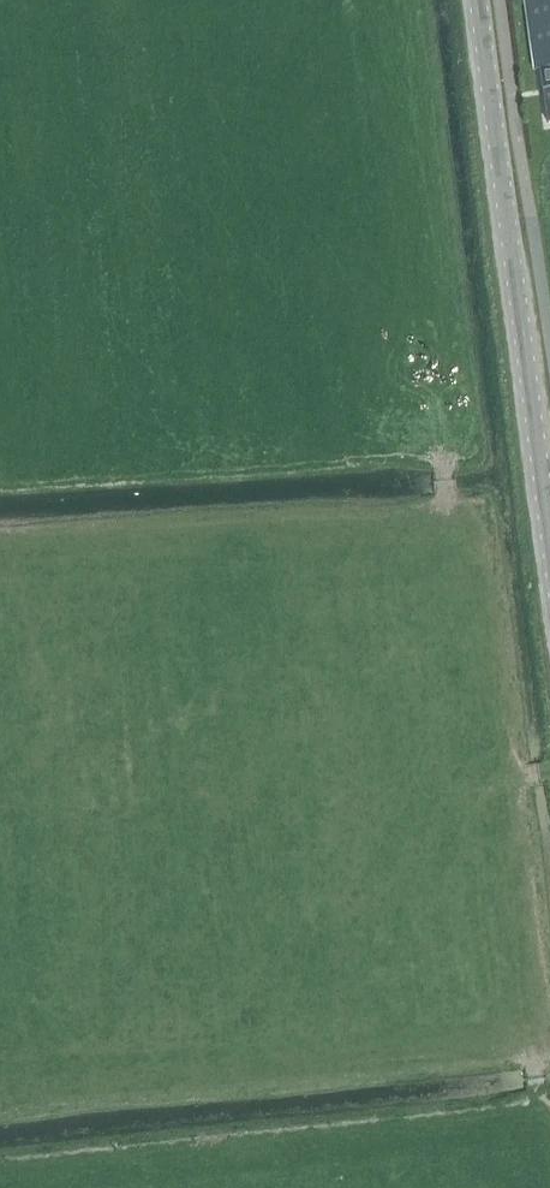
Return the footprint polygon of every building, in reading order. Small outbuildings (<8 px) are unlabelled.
[(535,70),(541,69),(549,122),(549,0),(524,0),(535,70)]
